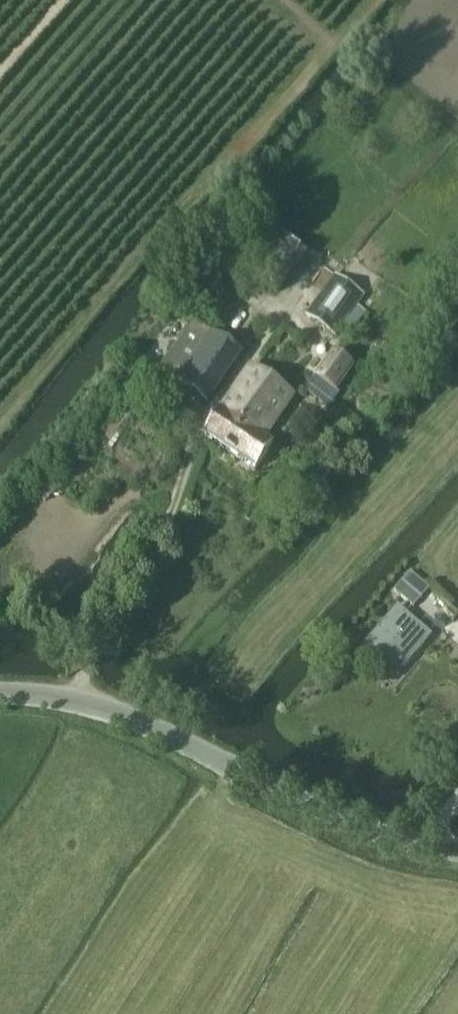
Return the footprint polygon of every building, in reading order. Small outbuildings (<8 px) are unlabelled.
[(274,228),(244,267),(279,294),(308,255),(274,228)] [(336,335),(365,294),(336,273),(307,313),(336,335)] [(206,403),(242,353),(195,319),(159,370),(206,403)] [(334,350),(306,391),(329,407),(341,391),(337,389),(354,364),(334,350)] [(265,439),(295,395),(252,366),(221,411),(265,439)] [(265,439),(221,411),(205,434),(241,459),(256,469),(273,444),(265,439)] [(45,501),(54,491),(45,482),(36,493),(45,501)] [(414,607),(430,589),(411,572),(395,591),(414,607)] [(399,674),(432,635),(398,607),(365,646),(399,674)]
